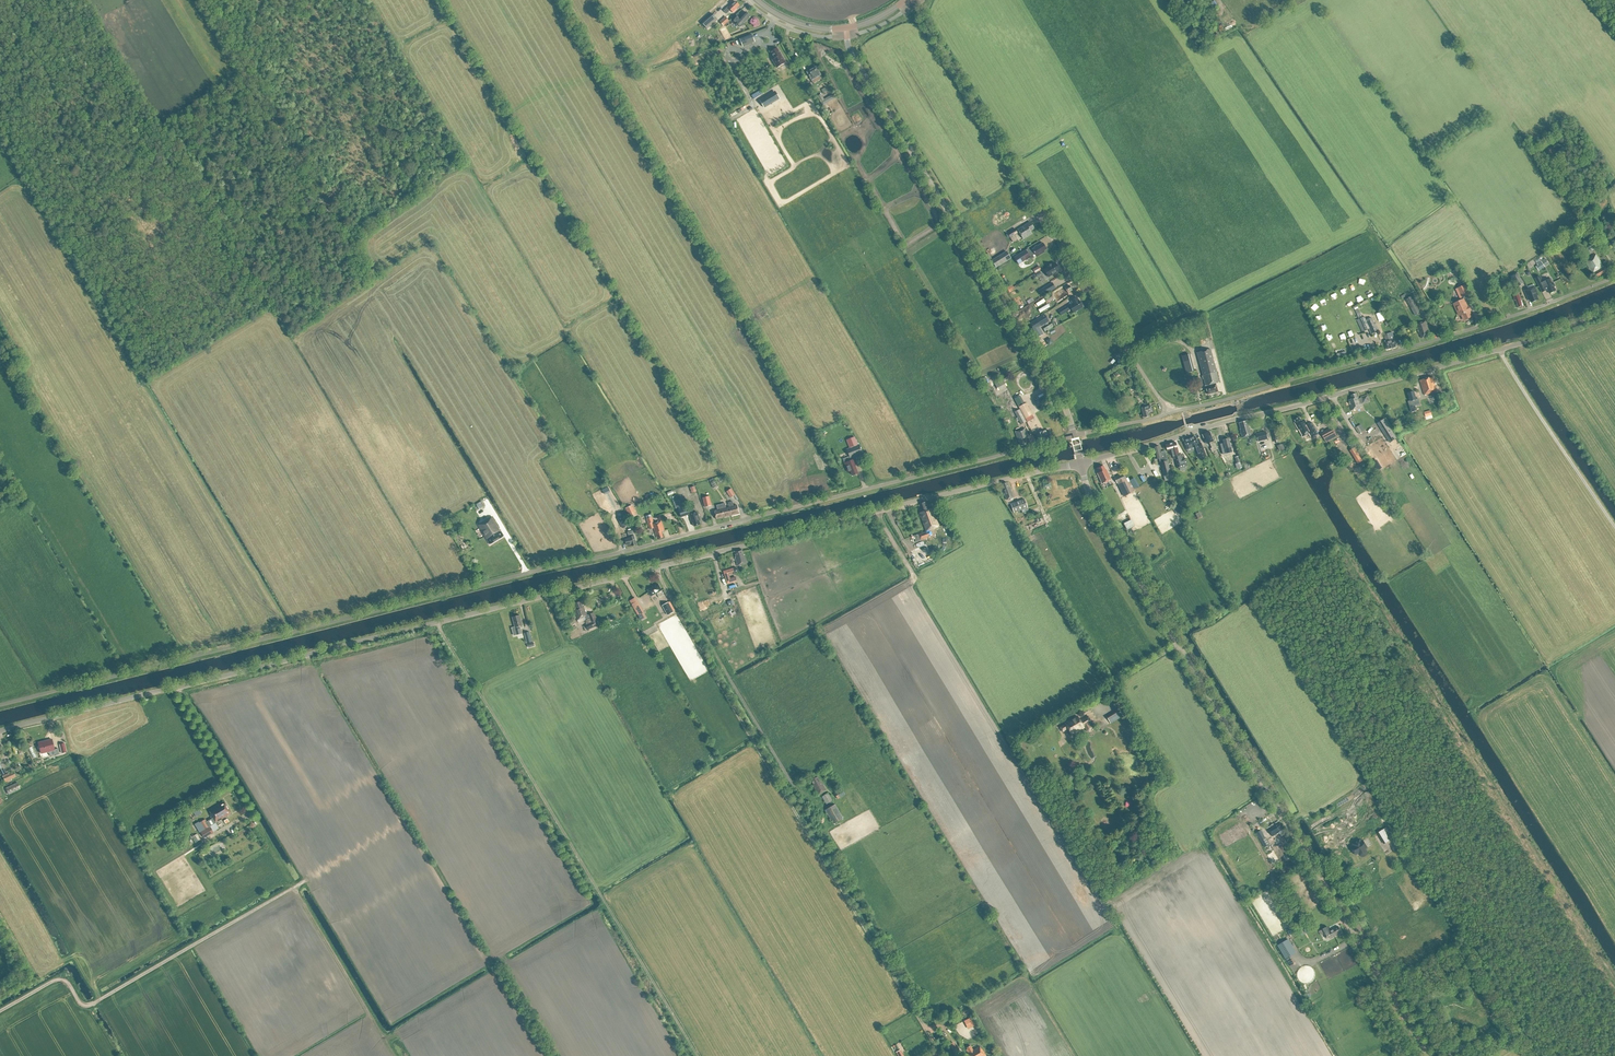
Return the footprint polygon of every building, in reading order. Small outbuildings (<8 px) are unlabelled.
[(728,7),(724,11),(726,14),(730,10),(733,13),(737,10),(736,9),(739,6),(735,2),(732,5),(731,4),(728,7)] [(750,16),(746,12),(740,19),(736,15),(732,20),(741,27),(750,16)] [(707,29),(718,20),(712,13),(702,23),(707,29)] [(723,26),(729,21),(725,17),(720,22),(723,26)] [(755,42),(752,34),(739,39),(743,47),(755,42)] [(786,63),(777,48),(770,52),(774,58),(771,60),(777,68),(786,63)] [(821,75),(816,67),(810,71),(810,70),(808,71),(808,72),(807,72),(812,80),(813,83),(822,78),(821,75)] [(780,99),(775,91),(759,101),(764,108),(780,99)] [(821,94),(817,97),(822,106),(834,99),(832,95),(824,99),(821,94)] [(1034,229),(1030,222),(1018,230),(1024,239),(1032,234),(1030,231),(1034,229)] [(1011,239),(1018,234),(1015,229),(1007,233),(1011,239)] [(1567,246),(1570,244),(1575,252),(1579,250),(1572,239),(1567,242),(1567,241),(1565,243),(1567,246)] [(1028,249),(1014,258),(1018,265),(1030,257),(1030,258),(1032,258),(1033,258),(1036,256),(1036,257),(1044,252),(1044,251),(1047,249),(1043,243),(1032,250),(1030,251),(1028,249)] [(1590,253),(1594,251),(1590,245),(1588,246),(1587,243),(1585,245),(1590,253)] [(1004,253),(989,262),(993,268),(1008,260),(1004,253)] [(1578,258),(1576,254),(1571,257),(1571,256),(1568,257),(1570,262),(1578,258)] [(1606,273),(1602,265),(1596,254),(1588,259),(1588,260),(1585,262),(1592,274),(1594,272),(1598,278),(1606,273)] [(1545,267),(1541,261),(1537,264),(1538,265),(1536,267),(1539,271),(1545,267)] [(1061,271),(1055,262),(1052,264),(1052,263),(1046,267),(1047,268),(1044,270),(1049,278),(1061,271)] [(1463,277),(1460,270),(1453,273),(1454,275),(1459,273),(1460,278),(1463,277)] [(1516,283),(1521,279),(1517,274),(1512,277),(1516,283)] [(1540,276),(1535,278),(1542,292),(1548,289),(1550,294),(1556,291),(1554,287),(1555,286),(1551,278),(1543,282),(1540,276)] [(1501,291),(1510,285),(1507,280),(1498,285),(1501,291)] [(1064,287),(1054,293),(1058,300),(1069,294),(1068,293),(1072,290),(1069,285),(1065,287),(1064,287)] [(1462,298),(1470,294),(1465,285),(1457,288),(1462,298)] [(1531,303),(1539,300),(1537,296),(1539,295),(1535,286),(1523,290),(1528,301),(1530,300),(1531,303)] [(1524,306),(1519,292),(1512,295),(1515,301),(1515,300),(1518,308),(1524,306)] [(1053,298),(1051,294),(1044,298),(1046,302),(1053,298)] [(1415,316),(1421,313),(1412,296),(1406,299),(1415,316)] [(1082,307),(1077,298),(1071,301),(1073,304),(1067,307),(1067,306),(1058,311),(1061,316),(1071,309),(1073,313),(1082,307)] [(1472,317),(1464,300),(1455,304),(1460,315),(1462,314),(1465,320),(1472,317)] [(1037,338),(1039,337),(1037,334),(1038,333),(1036,329),(1049,322),(1045,315),(1029,324),(1037,338)] [(1370,329),(1369,327),(1365,317),(1360,319),(1365,331),(1370,329)] [(1430,336),(1428,330),(1429,330),(1426,321),(1416,324),(1420,335),(1421,335),(1422,339),(1430,336)] [(1369,327),(1370,329),(1372,334),(1380,331),(1376,323),(1369,327)] [(1387,350),(1396,347),(1392,333),(1387,334),(1388,336),(1385,337),(1386,341),(1385,342),(1387,350)] [(1216,372),(1210,349),(1197,353),(1205,386),(1207,394),(1217,392),(1215,384),(1219,382),(1217,372),(1216,372)] [(1186,373),(1194,371),(1190,354),(1181,356),(1186,373)] [(1424,395),(1437,392),(1433,377),(1420,380),(1424,395)] [(1135,384),(1129,389),(1134,396),(1140,391),(1135,384)] [(1416,399),(1414,392),(1408,393),(1410,401),(1408,402),(1410,408),(1420,405),(1418,399),(1416,399)] [(1351,399),(1349,400),(1352,410),(1362,407),(1361,404),(1363,404),(1370,402),(1368,395),(1361,397),(1361,398),(1359,399),(1358,397),(1357,397),(1356,394),(1351,395),(1352,396),(1350,397),(1351,399)] [(1015,398),(1020,405),(1025,402),(1021,395),(1015,398)] [(1026,403),(1019,407),(1025,419),(1032,415),(1026,403)] [(1144,417),(1149,416),(1148,413),(1152,412),(1151,406),(1141,408),(1144,417)] [(1026,422),(1025,419),(1020,410),(1014,413),(1019,421),(1021,425),(1026,422)] [(1012,422),(1008,416),(1004,418),(1007,425),(1012,422)] [(1296,422),(1295,422),(1302,437),(1309,434),(1311,438),(1318,434),(1312,422),(1308,424),(1306,421),(1302,423),(1299,417),(1295,420),(1296,422)] [(833,428),(841,424),(846,422),(845,419),(832,426),(833,428)] [(1384,419),(1377,423),(1389,443),(1397,438),(1384,419)] [(1248,427),(1247,421),(1239,423),(1241,429),(1239,429),(1242,438),(1252,436),(1249,427),(1248,427)] [(1332,427),(1321,433),(1324,439),(1326,442),(1337,436),(1335,433),(1332,427)] [(1025,428),(1015,432),(1018,442),(1019,441),(1021,446),(1026,445),(1025,443),(1027,443),(1025,438),(1028,437),(1025,428)] [(1279,438),(1276,428),(1271,430),(1275,443),(1282,442),(1280,438),(1279,438)] [(1039,442),(1045,440),(1051,439),(1048,430),(1037,433),(1039,442)] [(1258,442),(1267,439),(1265,431),(1256,434),(1258,442)] [(1213,441),(1209,432),(1202,435),(1206,444),(1209,443),(1211,448),(1210,449),(1212,452),(1217,449),(1214,441),(1213,441)] [(1195,437),(1183,441),(1186,450),(1194,447),(1195,449),(1198,458),(1205,456),(1201,444),(1198,445),(1195,437)] [(1223,443),(1220,444),(1222,454),(1230,452),(1232,452),(1231,447),(1228,438),(1223,440),(1223,443)] [(1176,442),(1165,445),(1167,451),(1170,450),(1172,457),(1174,456),(1177,467),(1178,469),(1180,468),(1180,471),(1182,471),(1185,470),(1186,469),(1186,467),(1187,466),(1187,465),(1185,458),(1182,459),(1181,454),(1178,455),(1177,449),(1176,442)] [(851,448),(846,449),(850,458),(854,457),(863,453),(859,445),(851,448)] [(1159,446),(1153,448),(1156,459),(1159,458),(1160,462),(1160,463),(1164,477),(1171,475),(1166,456),(1165,451),(1161,452),(1159,446)] [(1358,464),(1364,460),(1356,447),(1350,451),(1358,464)] [(850,461),(845,463),(848,472),(851,471),(852,476),(858,473),(855,466),(857,465),(854,457),(850,458),(849,459),(850,461)] [(1097,473),(1101,483),(1110,479),(1106,469),(1105,469),(1103,465),(1098,468),(1099,472),(1097,473)] [(1123,473),(1114,478),(1117,484),(1120,482),(1127,495),(1133,492),(1126,479),(1123,473)] [(1009,488),(1007,483),(1002,484),(1003,486),(1001,486),(1007,500),(1014,498),(1010,488),(1009,488)] [(735,495),(731,489),(726,491),(730,498),(735,495)] [(711,506),(709,496),(702,498),(705,507),(711,506)] [(1014,513),(1028,508),(1024,499),(1011,504),(1014,513)] [(482,500),(477,503),(480,509),(485,505),(482,500)] [(679,501),(674,502),(677,509),(678,508),(681,517),(689,515),(692,522),(694,526),(700,524),(699,520),(700,520),(697,513),(693,514),(692,510),(689,511),(687,505),(681,507),(679,501)] [(729,507),(731,516),(739,514),(737,505),(734,506),(732,501),(728,503),(729,507)] [(928,510),(926,502),(921,504),(923,512),(920,513),(926,531),(918,534),(917,532),(913,534),(916,542),(920,540),(919,539),(931,534),(930,530),(935,528),(935,527),(939,526),(932,508),(928,510)] [(731,516),(729,507),(726,508),(725,503),(721,504),(724,517),(731,516)] [(716,519),(724,517),(721,504),(716,505),(718,510),(714,511),(716,519)] [(637,516),(632,505),(625,508),(630,519),(637,516)] [(1181,513),(1177,506),(1173,509),(1177,516),(1181,513)] [(629,525),(624,515),(617,519),(622,528),(629,525)] [(490,545),(504,536),(492,517),(478,525),(490,545)] [(665,531),(661,520),(653,523),(652,523),(653,522),(652,517),(646,519),(650,530),(653,528),(657,539),(663,537),(661,532),(665,531)] [(637,545),(634,536),(633,533),(634,533),(633,530),(628,532),(629,537),(628,538),(629,538),(625,540),(627,545),(631,544),(632,546),(637,545)] [(743,555),(742,549),(734,551),(736,557),(735,557),(737,566),(747,563),(744,555),(743,555)] [(733,568),(723,571),(727,584),(737,581),(736,576),(730,578),(729,574),(734,573),(737,572),(736,567),(733,568)] [(664,595),(661,590),(662,590),(658,584),(647,590),(651,596),(657,593),(659,598),(664,595)] [(577,609),(574,610),(579,620),(585,617),(586,619),(589,617),(592,623),(586,625),(588,630),(598,625),(593,613),(588,615),(589,615),(587,616),(581,601),(574,604),(577,609)] [(674,612),(668,602),(662,606),(667,616),(674,612)] [(515,627),(512,628),(514,636),(517,635),(522,634),(520,629),(520,626),(523,625),(520,615),(512,617),(515,627)] [(530,632),(524,633),(527,643),(532,642),(530,632)] [(1080,721),(1077,716),(1065,724),(1060,727),(1061,729),(1062,728),(1064,731),(1068,728),(1071,734),(1082,728),(1081,728),(1084,726),(1087,731),(1089,732),(1091,730),(1092,728),(1089,723),(1091,722),(1088,716),(1080,721)] [(54,749),(52,739),(38,743),(41,753),(49,752),(50,756),(55,754),(56,755),(59,754),(58,749),(54,749)] [(20,743),(15,745),(20,755),(25,753),(20,743)] [(13,771),(2,776),(6,783),(12,780),(11,778),(16,776),(13,771)] [(820,782),(817,777),(811,780),(814,785),(813,786),(819,795),(827,790),(821,781),(820,782)] [(1073,791),(1076,786),(1066,780),(1064,784),(1072,788),(1071,789),(1073,791)] [(8,794),(20,789),(17,782),(5,788),(8,794)] [(837,799),(845,794),(842,789),(834,793),(837,799)] [(826,804),(833,800),(828,793),(822,797),(826,804)] [(198,822),(194,824),(199,832),(209,826),(215,823),(228,815),(227,814),(230,812),(224,802),(219,805),(219,804),(209,811),(211,814),(210,815),(212,818),(209,820),(207,822),(205,819),(199,823),(198,822)] [(833,824),(843,818),(835,804),(825,810),(833,824)] [(196,817),(201,813),(196,805),(191,808),(196,817)] [(1286,834),(1282,829),(1283,828),(1279,822),(1268,829),(1273,836),(1279,832),(1282,837),(1286,834)] [(209,826),(200,832),(201,833),(204,838),(213,832),(210,827),(209,826)] [(1384,844),(1394,838),(1387,827),(1377,833),(1384,844)] [(1265,847),(1270,844),(1261,830),(1256,833),(1265,847)] [(1360,839),(1352,844),(1354,846),(1351,848),(1356,855),(1359,853),(1360,855),(1362,856),(1364,856),(1366,855),(1367,853),(1367,851),(1366,849),(1367,848),(1362,841),(1361,841),(1360,839)] [(1119,881),(1115,875),(1109,879),(1112,885),(1119,881)] [(1330,931),(1327,926),(1319,931),(1321,936),(1324,934),(1326,938),(1329,936),(1330,938),(1339,933),(1339,932),(1341,931),(1338,927),(1333,930),(1333,929),(1330,931)] [(1298,933),(1295,927),(1285,933),(1288,938),(1298,933)] [(1286,959),(1296,952),(1288,939),(1278,945),(1286,959)] [(973,1050),(970,1045),(966,1048),(967,1049),(966,1050),(968,1053),(967,1053),(969,1055),(985,1055),(986,1055),(982,1049),(981,1049),(979,1046),(973,1050)] [(957,1047),(953,1050),(956,1055),(957,1055),(958,1055),(962,1055),(963,1055),(962,1053),(961,1053),(957,1047)]
